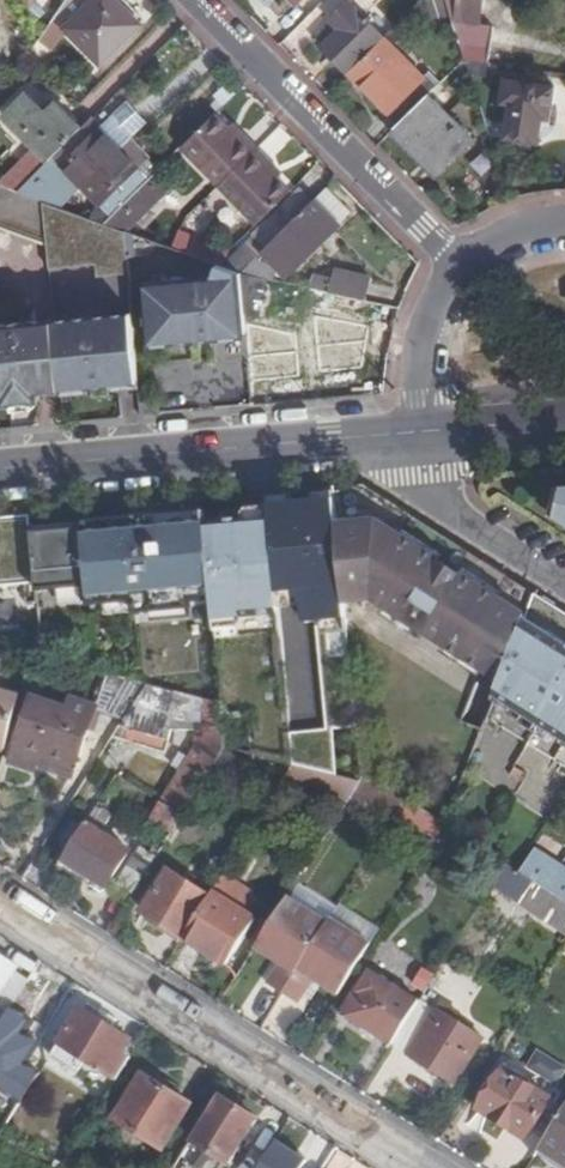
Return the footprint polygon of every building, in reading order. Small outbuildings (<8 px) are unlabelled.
[(116,0),(69,0),(58,15),(103,62),(141,25),(116,0)] [(451,17),(447,4),(445,0),(432,0),(439,20),(451,17)] [(456,5),(447,4),(451,17),(465,61),(487,65),(493,28),(479,26),(483,0),(457,0),(456,5)] [(382,36),(350,4),(333,22),(342,31),(327,47),(348,69),(382,36)] [(423,76),(386,39),(352,72),(401,123),(428,98),(441,84),(428,71),(423,76)] [(9,104),(38,62),(31,55),(1,99),(9,104)] [(553,86),(506,78),(502,101),(511,103),(506,135),(536,141),(538,123),(548,125),(553,86)] [(0,184),(0,185),(23,193),(84,131),(59,107),(49,116),(30,98),(8,120),(35,148),(0,184)] [(471,141),(428,98),(401,123),(396,128),(440,172),(471,141)] [(127,107),(103,131),(120,147),(144,123),(127,107)] [(182,150),(257,227),(292,193),(279,180),(268,169),(272,165),(245,136),(240,141),(230,130),(216,116),(182,150)] [(103,131),(93,121),(84,131),(23,193),(38,199),(76,162),(110,196),(141,167),(120,147),(103,131)] [(230,130),(240,141),(245,136),(234,125),(230,130)] [(272,165),(268,169),(279,180),(283,176),(272,165)] [(49,237),(46,202),(38,199),(23,193),(0,185),(0,219),(1,219),(2,226),(16,225),(16,233),(32,232),(32,239),(49,237)] [(145,186),(123,208),(127,212),(131,208),(139,216),(157,199),(145,186)] [(284,207),(298,221),(312,207),(314,205),(301,191),(284,207)] [(314,205),(312,207),(334,231),(347,219),(325,194),(314,205)] [(105,224),(46,202),(49,237),(53,270),(98,267),(99,279),(130,276),(126,232),(105,224)] [(255,237),(268,250),(298,221),(284,207),(255,237)] [(334,231),(312,207),(298,221),(268,250),(290,275),(334,231)] [(242,275),(217,266),(213,278),(147,283),(153,347),(216,342),(216,339),(248,336),(242,275)] [(339,275),(334,296),(357,301),(367,303),(372,283),(339,275)] [(349,342),(357,301),(334,296),(313,291),(305,333),(349,342)] [(359,343),(367,303),(357,301),(349,342),(359,343)] [(58,325),(64,390),(91,388),(95,387),(96,399),(112,398),(111,386),(114,386),(141,383),(134,315),(58,321),(58,325)] [(8,390),(9,399),(10,408),(42,406),(41,393),(64,391),(64,390),(58,325),(0,330),(0,391),(8,390)] [(141,383),(114,386),(115,393),(142,390),(141,383)] [(64,391),(65,397),(91,395),(91,388),(64,390),(64,391)] [(9,399),(8,390),(0,391),(0,400),(9,399)] [(143,404),(145,418),(160,416),(165,415),(164,402),(143,404)] [(536,594),(426,524),(364,485),(335,488),(336,495),(337,510),(360,509),(369,501),(425,537),(532,604),(536,594)] [(287,536),(339,532),(337,510),(336,495),(284,500),(287,536)] [(532,604),(425,537),(369,501),(360,509),(337,510),(339,532),(344,594),(363,594),(363,603),(372,601),(421,631),(502,680),(532,604)] [(84,529),(33,533),(37,588),(58,586),(88,584),(89,601),(89,603),(104,602),(134,599),(135,611),(150,610),(192,606),(213,605),(206,521),(205,512),(182,514),(154,516),(134,518),(107,520),(108,533),(86,534),(85,522),(84,522),(84,529)] [(269,516),(206,521),(213,605),(220,702),(222,718),(250,717),(254,755),(292,765),(269,516)] [(85,522),(86,534),(108,533),(107,520),(85,522)] [(84,522),(32,527),(33,533),(84,529),(84,522)] [(345,604),(363,603),(363,594),(344,594),(345,604)] [(554,668),(564,651),(564,613),(536,594),(532,604),(502,680),(498,691),(516,701),(510,709),(523,718),(537,727),(550,736),(561,743),(564,738),(564,675),(554,668)] [(97,704),(128,713),(147,682),(108,671),(97,704)] [(10,748),(25,698),(0,690),(0,745),(10,748)] [(508,713),(510,709),(516,701),(498,691),(493,703),(508,713)] [(474,693),(466,721),(481,726),(489,698),(474,693)] [(78,767),(97,704),(73,697),(68,709),(32,697),(18,749),(78,767)] [(517,726),(531,735),(537,727),(523,718),(517,726)] [(197,744),(160,801),(184,815),(225,747),(222,720),(195,722),(197,744)] [(537,727),(531,735),(544,745),(550,736),(537,727)] [(296,735),(299,770),(338,767),(335,732),(296,735)] [(341,762),(341,776),(351,779),(360,781),(358,762),(341,762)] [(347,792),(351,779),(341,776),(335,775),(332,789),(347,792)] [(149,819),(172,834),(184,815),(160,801),(149,819)] [(132,851),(88,824),(66,859),(110,886),(132,851)] [(117,882),(135,893),(158,856),(141,846),(117,882)] [(527,854),(517,869),(564,900),(564,885),(542,872),(546,865),(527,854)] [(564,928),(564,900),(517,869),(508,863),(494,884),(564,928)] [(144,912),(184,938),(210,897),(168,871),(144,912)] [(255,920),(212,893),(210,897),(184,938),(226,964),(255,920)] [(327,925),(287,898),(259,944),(274,956),(280,947),(288,954),(284,961),(270,985),(285,993),(327,925)] [(323,985),(340,997),(371,946),(331,920),(327,925),(285,993),(300,1002),(314,979),(319,972),(327,978),(323,985)] [(274,956),(284,961),(288,954),(280,947),(274,956)] [(13,977),(17,969),(0,958),(0,997),(13,977)] [(42,996),(58,971),(43,962),(27,987),(42,996)] [(314,979),(323,985),(327,978),(319,972),(314,979)] [(343,1014),(394,1045),(412,1017),(420,1003),(373,973),(361,993),(359,990),(343,1014)] [(9,1016),(27,987),(13,977),(0,997),(0,1010),(9,1016)] [(58,1044),(119,1081),(132,1059),(122,1052),(130,1038),(82,1009),(58,1044)] [(427,1027),(408,1053),(458,1085),(486,1042),(438,1010),(427,1027)] [(394,1045),(408,1053),(427,1027),(412,1017),(394,1045)] [(530,1065),(562,1083),(564,1078),(564,1064),(539,1050),(530,1065)] [(552,1097),(506,1067),(480,1107),(525,1137),(552,1097)] [(166,1150),(193,1107),(144,1077),(116,1120),(166,1150)] [(180,1167),(227,1167),(229,1165),(232,1167),(260,1123),(223,1099),(180,1167)] [(541,1148),(564,1163),(564,1109),(541,1148)]
